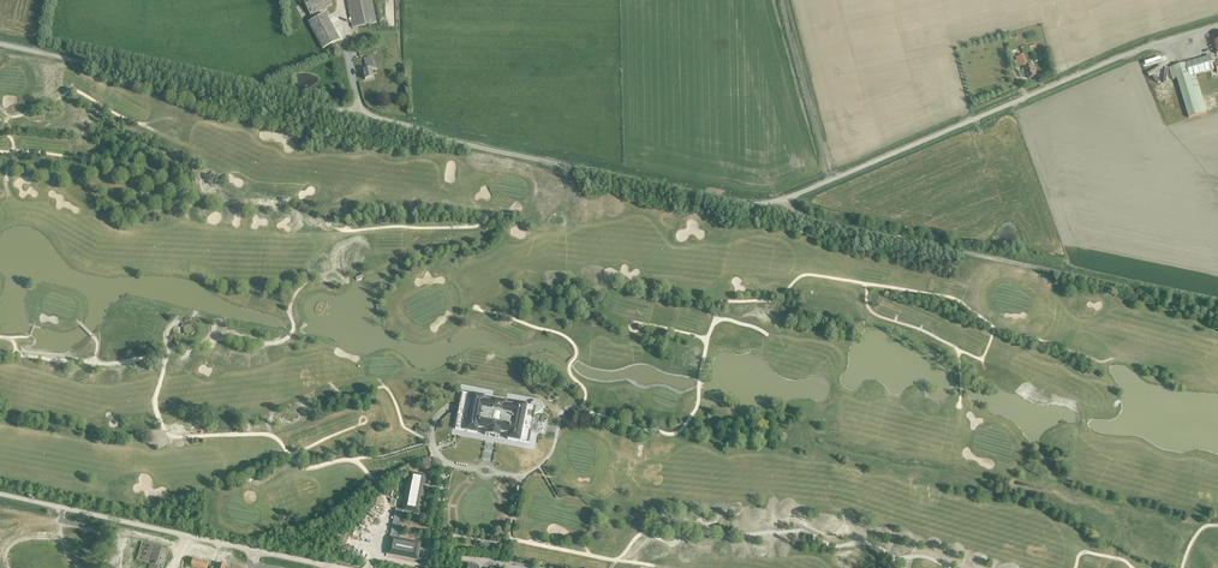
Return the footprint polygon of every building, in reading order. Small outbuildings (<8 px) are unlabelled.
[(329,0),(302,0),(310,16),(332,4),(329,0)] [(376,23),(371,0),(347,0),(352,27),(376,23)] [(339,41),(324,14),(308,22),(323,49),(339,41)] [(1027,63),(1024,55),(1020,57),(1021,59),(1017,60),(1020,67),(1027,63)] [(371,69),(374,68),(373,62),(372,62),(371,57),(363,59),(365,64),(366,69),(362,70),(365,80),(373,78),(371,69)] [(1210,57),(1173,68),(1168,69),(1172,80),(1177,79),(1189,118),(1207,113),(1195,75),(1214,70),(1210,57)] [(1029,79),(1037,76),(1034,67),(1026,71),(1029,79)] [(1169,93),(1165,94),(1171,110),(1174,108),(1169,93)] [(534,418),(535,413),(537,413),(539,412),(540,411),(541,409),(542,407),(542,405),(542,403),(541,401),(540,400),(538,400),(535,400),(533,401),(532,402),(530,403),(530,405),(529,406),(514,403),(514,406),(505,405),(505,402),(492,400),(491,402),(482,400),(483,397),(462,393),(455,429),(476,433),(478,426),(486,428),(486,431),(487,431),(487,430),(499,433),(500,430),(509,432),(507,439),(529,443),(531,432),(532,431),(531,431),(533,419),(534,419),(534,418)] [(402,511),(419,514),(426,475),(409,472),(402,511)] [(396,510),(393,522),(400,523),(402,511),(396,510)] [(387,550),(386,555),(416,560),(417,561),(420,546),(421,543),(397,538),(390,537),(389,542),(392,543),(391,550),(387,550)] [(168,551),(142,542),(136,560),(159,567),(163,567),(168,551)] [(208,564),(187,557),(184,565),(194,567),(207,567),(208,564)]
